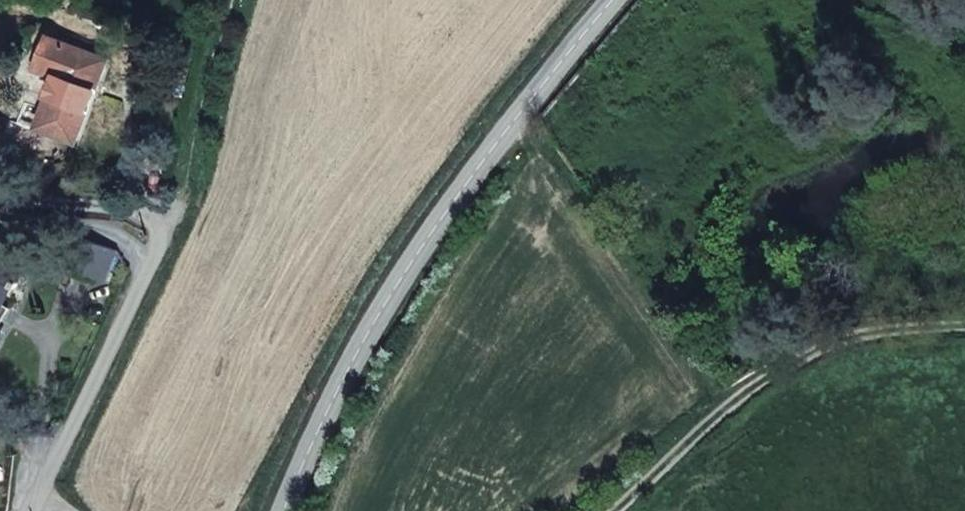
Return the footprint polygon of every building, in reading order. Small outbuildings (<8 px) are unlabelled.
[(76,142),(108,59),(51,36),(38,69),(57,77),(37,127),(76,142)] [(68,267),(107,280),(118,249),(78,236),(68,267)] [(6,308),(2,305),(25,266),(0,252),(0,319),(6,308)]
